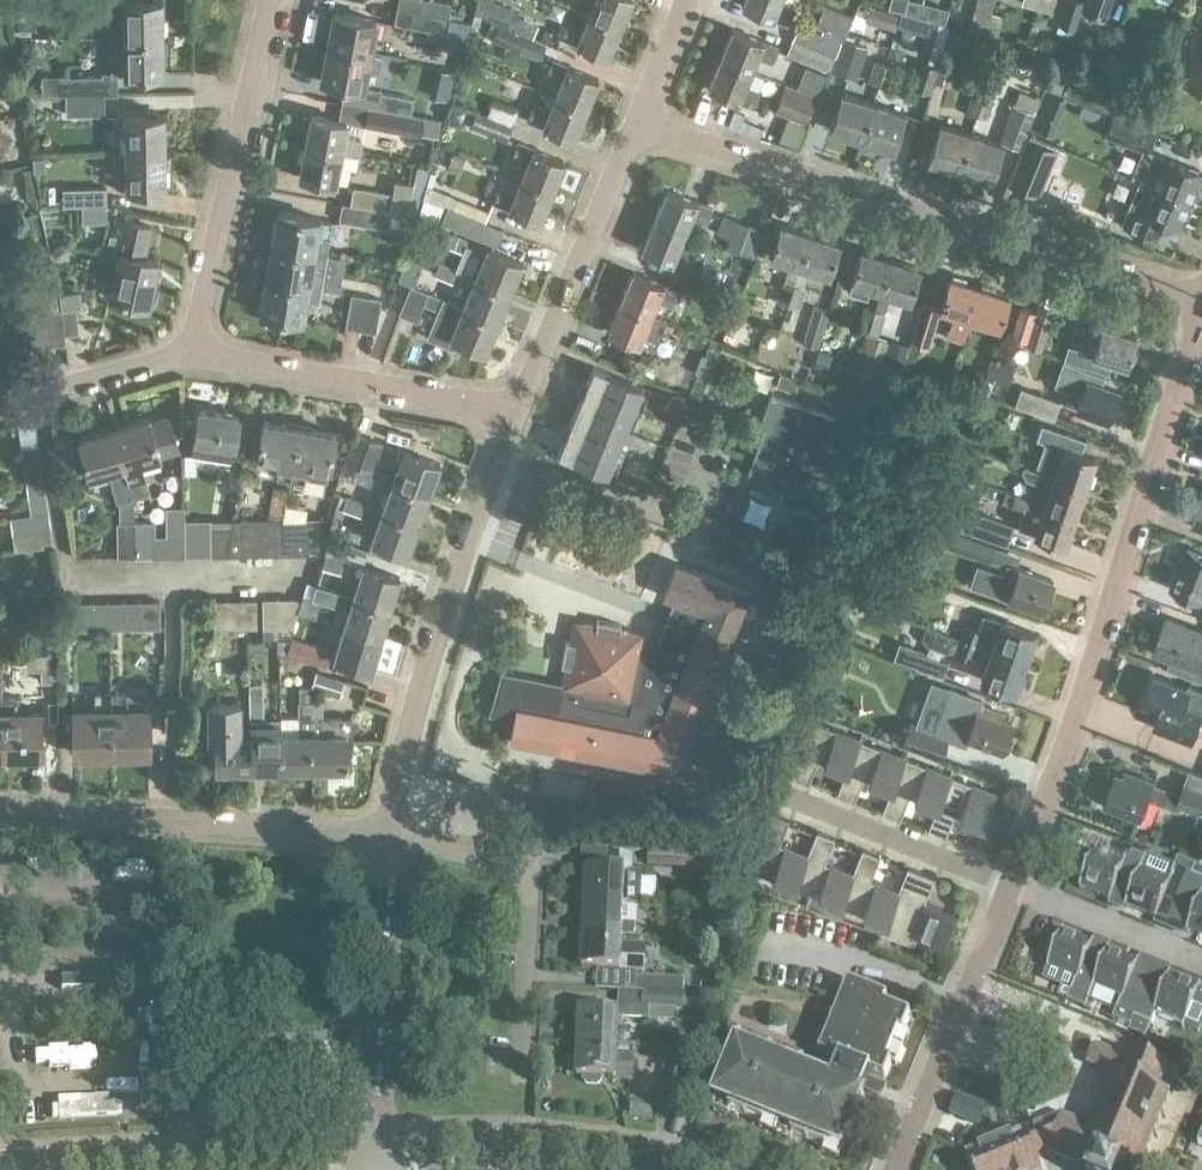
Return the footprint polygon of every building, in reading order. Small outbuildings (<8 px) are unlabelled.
[(111,35),(111,36),(164,35),(163,0),(111,0),(111,35)] [(450,17),(453,3),(437,0),(398,0),(397,8),(450,17)] [(483,14),(482,16),(512,29),(518,12),(490,0),(488,0),(483,14)] [(595,0),(590,12),(620,25),(630,0),(595,0)] [(743,5),(773,18),(789,25),(796,7),(780,1),(780,0),(745,0),(743,5)] [(922,0),(907,0),(904,10),(918,14),(922,0)] [(969,33),(985,37),(987,31),(996,0),(978,0),(973,18),(969,33)] [(1022,3),(1052,12),(1056,0),(1023,0),(1022,3)] [(1084,1),(1081,0),(1066,0),(1058,24),(1074,29),(1084,1)] [(1083,13),(1106,20),(1113,0),(1088,0),(1083,13)] [(843,38),(844,38),(853,16),(825,4),(815,26),(823,30),(843,38)] [(450,17),(397,8),(394,24),(447,33),(450,17)] [(884,9),(880,25),(896,29),(900,14),(884,9)] [(329,47),(371,54),(377,20),(335,12),(329,47)] [(590,12),(584,28),(568,22),(561,38),(577,44),(578,42),(607,55),(620,25),(590,12)] [(843,38),(823,30),(822,33),(799,23),(798,26),(793,39),(835,57),(843,38)] [(495,34),(493,39),(506,45),(519,50),(541,59),(547,44),(530,37),(499,24),(495,34)] [(733,28),(721,58),(752,70),(757,57),(773,63),(780,46),(764,39),(764,40),(733,28)] [(164,35),(111,36),(112,73),(165,72),(164,35)] [(836,57),(793,39),(786,55),(830,73),(831,69),(836,57)] [(866,47),(844,39),(834,69),(856,77),(866,47)] [(371,54),(329,47),(323,80),(325,80),(324,84),(340,87),(341,83),(365,88),(371,54)] [(552,58),(546,74),(561,81),(555,96),(585,108),(598,77),(568,65),(552,58)] [(752,70),(721,58),(709,88),(739,101),(739,102),(754,108),(762,91),(746,84),(752,70)] [(942,58),(942,59),(934,82),(951,88),(959,63),(942,58)] [(921,59),(914,84),(931,89),(939,65),(929,62),(921,59)] [(1185,83),(1201,90),(1201,62),(1195,59),(1185,83)] [(879,83),(885,64),(876,62),(870,80),(879,83)] [(1164,84),(1163,86),(1167,88),(1173,90),(1183,68),(1173,63),(1164,84)] [(885,64),(879,83),(888,86),(894,67),(885,64)] [(66,95),(105,94),(105,75),(65,76),(66,95)] [(816,97),(785,84),(775,109),(806,122),(816,97)] [(414,97),(381,92),(378,107),(411,112),(414,97)] [(862,139),(874,102),(843,92),(831,129),(862,139)] [(978,114),(984,95),(974,92),(969,111),(978,114)] [(105,94),(66,95),(66,115),(106,114),(105,94)] [(1119,94),(1111,112),(1144,125),(1149,113),(1151,107),(1119,94)] [(984,95),(978,114),(987,117),(993,98),(984,95)] [(532,107),(527,120),(541,126),(543,126),(573,138),(585,108),(555,96),(550,109),(534,102),(532,107)] [(905,111),(874,102),(862,139),(893,148),(905,111)] [(488,114),(512,124),(516,112),(492,103),(488,114)] [(1033,111),(1013,103),(1000,139),(1020,147),(1033,111)] [(369,105),(369,106),(366,125),(417,134),(421,114),(411,112),(378,107),(369,105)] [(1083,105),(1079,115),(1098,122),(1101,112),(1083,105)] [(735,110),(728,127),(760,137),(764,128),(743,119),(745,114),(735,110)] [(513,126),(477,111),(471,126),(507,140),(513,126)] [(1153,115),(1150,121),(1152,127),(1158,130),(1164,127),(1167,121),(1165,115),(1159,112),(1153,115)] [(126,116),(126,133),(120,133),(120,150),(127,150),(127,152),(167,151),(166,115),(126,116)] [(311,115),(311,117),(304,116),(302,130),(308,132),(306,145),(359,155),(362,141),(344,137),(347,122),(311,115)] [(1104,115),(1097,132),(1146,152),(1154,134),(1104,115)] [(788,119),(779,140),(798,147),(807,127),(788,119)] [(961,170),(973,133),(942,123),(930,160),(961,170)] [(1004,142),(973,133),(961,170),(992,179),(1004,142)] [(1029,137),(1011,182),(1037,193),(1055,148),(1029,137)] [(518,140),(512,156),(528,162),(521,178),(551,190),(564,160),(534,147),(518,140)] [(359,155),(306,145),(300,176),(308,177),(308,181),(319,183),(319,180),(335,183),(338,169),(351,171),(357,168),(359,155)] [(127,152),(114,152),(115,189),(128,189),(128,190),(168,189),(167,151),(127,152)] [(454,152),(447,168),(460,173),(466,157),(454,152)] [(1150,167),(1144,182),(1154,186),(1189,200),(1189,198),(1194,200),(1199,188),(1194,186),(1200,172),(1165,158),(1151,152),(1146,165),(1150,167)] [(424,190),(422,195),(431,199),(448,206),(486,221),(492,205),(427,178),(424,186),(425,187),(424,190)] [(497,193),(493,201),(493,202),(494,203),(509,209),(509,208),(539,220),(551,190),(521,178),(513,199),(497,193)] [(1140,181),(1122,225),(1156,238),(1162,222),(1178,228),(1183,215),(1188,217),(1193,204),(1188,202),(1189,200),(1154,186),(1143,182),(1140,181)] [(82,205),(107,205),(107,187),(63,188),(63,205),(82,205)] [(353,188),(351,204),(381,209),(381,210),(389,211),(390,208),(392,193),(355,187),(353,188)] [(667,188),(655,218),(686,230),(691,218),(707,224),(714,206),(698,200),(667,188)] [(1071,194),(1070,195),(1064,212),(1106,227),(1112,209),(1071,194)] [(342,202),(339,220),(378,226),(381,210),(381,209),(351,204),(342,202)] [(427,203),(424,216),(448,223),(452,210),(427,203)] [(107,221),(107,205),(82,205),(83,221),(107,221)] [(277,212),(272,245),(328,254),(330,238),(318,236),(320,219),(277,212)] [(118,218),(111,251),(122,253),(122,252),(147,257),(153,226),(118,218)] [(686,230),(655,218),(643,248),(674,260),(673,263),(688,269),(695,251),(680,245),(686,230)] [(762,230),(737,220),(728,242),(729,243),(727,248),(754,259),(763,235),(760,234),(762,230)] [(486,221),(479,237),(498,245),(504,229),(486,221)] [(800,265),(810,233),(781,224),(771,256),(800,265)] [(454,227),(447,244),(472,255),(479,237),(454,227)] [(810,233),(800,265),(829,274),(839,242),(810,233)] [(328,254),(272,245),(266,279),(322,288),(328,254)] [(487,247),(474,276),(510,291),(523,261),(487,247)] [(0,249),(0,267),(9,266),(6,248),(0,249)] [(863,249),(853,281),(850,291),(867,297),(870,287),(881,291),(892,258),(863,249)] [(122,253),(113,296),(151,304),(160,260),(147,257),(122,252),(122,253)] [(892,258),(881,291),(876,309),(886,312),(892,294),(910,300),(921,268),(892,258)] [(458,269),(454,267),(440,261),(435,274),(453,281),(458,269)] [(0,267),(0,287),(11,286),(9,266),(0,267)] [(633,270),(621,301),(651,313),(656,300),(672,307),(680,289),(663,282),(633,270)] [(953,273),(952,278),(950,278),(941,308),(953,312),(946,337),(962,342),(970,317),(980,287),(966,283),(967,278),(953,273)] [(474,276),(463,305),(462,306),(498,321),(510,291),(474,276)] [(322,288),(266,279),(260,313),(263,313),(262,316),(279,319),(279,316),(304,320),(307,300),(319,302),(322,288)] [(795,284),(785,281),(778,301),(788,304),(795,284)] [(980,287),(970,317),(999,326),(1009,296),(995,291),(996,287),(982,282),(980,287)] [(411,284),(400,312),(416,319),(423,302),(428,291),(411,284)] [(795,284),(788,304),(798,307),(799,307),(805,287),(795,284)] [(62,309),(77,307),(82,307),(80,290),(60,293),(62,309)] [(428,291),(423,302),(439,309),(444,297),(428,291)] [(710,310),(728,317),(734,300),(716,293),(710,310)] [(352,294),(351,300),(346,327),(362,330),(367,296),(352,294)] [(367,296),(362,330),(376,332),(382,298),(367,296)] [(462,306),(463,305),(444,297),(439,309),(428,336),(454,347),(457,339),(486,350),(498,321),(462,306)] [(940,306),(923,300),(910,340),(927,345),(940,306)] [(651,313),(621,301),(609,330),(625,336),(624,339),(631,342),(632,340),(639,342),(638,345),(655,351),(661,334),(645,327),(651,313)] [(798,307),(788,304),(784,317),(793,320),(798,307)] [(869,329),(875,309),(865,306),(859,326),(869,329)] [(821,346),(831,312),(814,307),(804,341),(821,346)] [(1021,307),(1012,337),(1028,342),(1033,327),(1037,312),(1021,307)] [(62,309),(41,312),(22,314),(26,348),(67,343),(62,309)] [(886,313),(875,309),(869,329),(877,332),(879,332),(886,313)] [(1137,352),(1132,348),(1136,335),(1103,325),(1093,354),(1127,365),(1127,363),(1134,362),(1137,352)] [(1028,342),(1027,345),(1042,350),(1048,332),(1033,327),(1028,342)] [(886,340),(867,335),(859,359),(879,365),(886,340)] [(749,354),(749,338),(729,338),(729,354),(749,354)] [(713,339),(706,356),(715,360),(722,342),(713,339)] [(900,371),(909,345),(892,340),(883,366),(900,371)] [(834,355),(819,350),(814,365),(828,370),(834,355)] [(708,379),(715,360),(706,356),(701,354),(694,374),(708,379)] [(629,356),(625,365),(644,373),(648,363),(629,356)] [(1016,367),(991,358),(984,377),(1009,386),(1016,367)] [(1064,361),(1055,384),(1083,394),(1077,408),(1107,419),(1108,415),(1113,417),(1115,415),(1117,409),(1116,406),(1112,405),(1118,390),(1102,385),(1105,376),(1064,361)] [(581,442),(566,436),(559,453),(607,472),(623,435),(630,438),(635,426),(627,424),(643,386),(594,366),(587,383),(602,389),(598,399),(583,393),(570,425),(585,431),(581,442)] [(781,373),(776,385),(796,392),(800,380),(781,373)] [(1021,387),(1015,404),(1015,405),(1055,419),(1061,401),(1021,387)] [(780,499),(826,516),(837,487),(843,489),(855,455),(826,445),(836,416),(772,392),(760,423),(770,427),(754,471),(786,483),(780,499)] [(698,420),(702,410),(669,397),(665,407),(698,420)] [(200,408),(195,440),(193,453),(232,460),(239,414),(200,408)] [(1113,440),(1119,426),(1085,413),(1080,427),(1113,440)] [(863,416),(855,438),(868,442),(875,421),(863,416)] [(150,418),(116,427),(135,497),(150,493),(151,493),(142,460),(160,455),(160,454),(180,449),(171,417),(151,422),(150,418)] [(265,421),(259,454),(258,464),(279,467),(277,476),(292,478),(300,426),(265,421)] [(1045,441),(1036,470),(1040,471),(1055,476),(1085,486),(1094,456),(1082,452),(1086,439),(1042,424),(1037,438),(1045,441)] [(336,432),(300,426),(292,478),(304,480),(305,476),(328,480),(336,432)] [(116,427),(81,437),(91,474),(108,469),(117,502),(120,502),(135,497),(116,427)] [(639,429),(636,441),(659,448),(662,436),(639,429)] [(345,461),(358,466),(374,471),(384,442),(356,432),(345,461)] [(22,446),(27,482),(44,480),(39,443),(22,446)] [(405,450),(394,480),(430,494),(441,463),(405,450)] [(897,470),(900,471),(917,477),(922,463),(903,456),(897,470)] [(353,478),(372,485),(372,484),(376,474),(376,473),(373,472),(357,467),(353,478)] [(621,478),(653,491),(657,481),(626,468),(621,478)] [(900,471),(895,486),(912,493),(914,494),(920,478),(917,477),(900,471)] [(1036,482),(1030,500),(1032,500),(1045,504),(1075,515),(1085,486),(1055,476),(1040,471),(1036,482)] [(394,480),(393,481),(390,490),(383,510),(419,524),(420,521),(424,523),(429,508),(425,506),(430,494),(394,480)] [(912,493),(895,486),(893,486),(887,500),(907,507),(912,493)] [(1007,491),(1006,492),(1003,503),(1011,505),(1015,494),(1007,491)] [(1191,526),(1201,529),(1201,491),(1191,526)] [(1027,498),(1015,494),(1011,505),(1023,509),(1027,498)] [(346,496),(343,508),(361,514),(365,502),(346,496)] [(1023,509),(1017,526),(1020,526),(1036,532),(1036,533),(1066,543),(1075,515),(1045,504),(1032,500),(1030,500),(1027,498),(1023,509)] [(15,532),(52,527),(49,510),(12,516),(15,532)] [(419,524),(383,510),(372,540),(408,553),(419,524)] [(984,513),(977,534),(1007,545),(1015,524),(984,513)] [(231,525),(228,555),(232,555),(255,555),(275,554),(274,519),(243,520),(232,520),(231,523),(231,525)] [(309,519),(292,519),(274,519),(275,554),(310,554),(309,519)] [(136,557),(135,521),(117,522),(118,557),(136,557)] [(155,521),(135,521),(136,557),(156,556),(155,521)] [(936,523),(930,540),(989,562),(996,545),(936,523)] [(231,525),(211,525),(211,528),(212,555),(228,555),(231,525)] [(54,544),(52,527),(15,532),(17,550),(54,544)] [(167,535),(155,535),(156,556),(185,556),(185,535),(167,535)] [(325,554),(326,555),(323,566),(341,572),(345,561),(347,561),(351,550),(329,543),(325,554)] [(1188,549),(1173,587),(1201,598),(1201,555),(1188,549)] [(914,554),(908,571),(924,576),(929,560),(914,554)] [(1004,573),(977,563),(970,584),(1043,609),(1044,604),(1048,606),(1053,594),(1048,592),(1053,579),(1020,568),(1020,565),(1008,561),(1004,573)] [(502,671),(489,714),(513,719),(510,739),(679,772),(727,650),(750,591),(677,562),(664,595),(677,600),(653,659),(636,652),(641,634),(575,621),(568,656),(562,684),(502,671)] [(354,596),(391,607),(400,577),(363,565),(354,596)] [(317,584),(313,597),(350,608),(354,596),(317,584)] [(354,596),(350,608),(344,626),(381,638),(382,634),(387,636),(391,622),(386,621),(391,607),(354,596)] [(293,597),(278,598),(278,627),(280,626),(280,627),(295,627),(302,600),(293,597)] [(278,627),(278,598),(263,598),(263,628),(280,627),(280,626),(278,627)] [(229,629),(228,599),(213,600),(214,629),(229,629)] [(243,628),(243,599),(228,599),(229,629),(243,628)] [(243,599),(243,628),(258,628),(258,599),(243,599)] [(141,627),(140,600),(124,601),(125,628),(141,627)] [(161,600),(140,600),(141,627),(161,627),(161,600)] [(77,628),(77,601),(56,602),(57,629),(61,629),(76,628),(77,628)] [(93,628),(93,601),(77,601),(77,628),(93,628)] [(109,601),(93,601),(93,628),(109,628),(109,601)] [(125,628),(124,601),(109,601),(109,628),(125,628)] [(9,623),(6,603),(0,604),(0,624),(9,623)] [(1167,617),(1155,651),(1172,657),(1168,667),(1197,678),(1201,664),(1201,630),(1167,617)] [(997,636),(979,630),(965,625),(960,639),(992,650),(1025,661),(1035,632),(1002,621),(997,636)] [(381,638),(344,626),(335,656),(372,668),(381,638)] [(76,628),(61,629),(61,643),(71,643),(71,638),(77,637),(76,628)] [(287,655),(327,666),(332,649),(292,637),(287,655)] [(960,639),(956,651),(988,662),(982,680),(1014,691),(1015,688),(1021,690),(1026,676),(1020,674),(1025,661),(992,650),(960,639)] [(27,671),(41,671),(41,681),(59,681),(59,651),(27,655),(27,671)] [(948,662),(921,653),(916,666),(943,676),(948,662)] [(312,686),(311,687),(311,688),(340,697),(346,680),(316,671),(312,686)] [(1189,687),(1154,674),(1144,701),(1162,707),(1156,722),(1194,736),(1201,716),(1201,690),(1189,685),(1189,687)] [(312,686),(300,687),(300,701),(301,701),(311,701),(312,701),(311,688),(311,687),(312,686)] [(949,688),(933,731),(948,736),(947,738),(966,744),(969,738),(1003,751),(1004,748),(1009,750),(1014,736),(1009,734),(1013,724),(1000,719),(1003,712),(981,704),(982,700),(949,688)] [(95,709),(74,709),(75,753),(113,753),(113,709),(113,693),(95,693),(95,709)] [(113,709),(113,753),(149,752),(149,709),(147,709),(128,709),(128,693),(113,693),(113,709)] [(41,709),(20,709),(19,696),(3,696),(3,754),(42,753),(41,709)] [(59,700),(49,701),(49,721),(59,721),(59,700)] [(262,719),(262,701),(249,701),(249,735),(249,767),(265,767),(266,772),(282,772),(282,766),(281,735),(281,719),(262,719)] [(299,734),(281,735),(282,766),(282,772),(298,772),(298,766),(312,766),(312,734),(312,701),(311,701),(301,701),(300,701),(299,701),(299,734)] [(323,701),(312,701),(312,734),(312,766),(348,766),(347,741),(353,741),(353,717),(324,718),(323,701)] [(249,767),(249,735),(241,735),(241,702),(209,702),(210,742),(215,742),(216,767),(249,767)] [(814,720),(791,777),(809,784),(819,759),(846,771),(847,771),(860,739),(814,720)] [(912,723),(904,743),(941,756),(947,738),(948,736),(933,731),(912,723)] [(1156,726),(1149,742),(1194,761),(1201,744),(1156,726)] [(847,771),(846,771),(837,795),(854,802),(864,778),(892,789),(893,789),(906,757),(860,739),(847,771)] [(1006,775),(1011,754),(970,744),(965,765),(1006,775)] [(893,789),(892,789),(882,813),(900,820),(910,796),(937,807),(938,807),(950,775),(906,757),(893,789)] [(1190,768),(1185,782),(1201,788),(1201,773),(1190,768)] [(1117,773),(1106,802),(1142,815),(1149,798),(1162,803),(1168,787),(1155,782),(1126,771),(1124,775),(1117,773)] [(938,807),(937,807),(928,831),(946,838),(955,814),(985,826),(997,794),(950,775),(938,807)] [(1176,804),(1182,806),(1200,813),(1201,809),(1201,788),(1185,782),(1181,792),(1176,804)] [(790,819),(772,812),(749,868),(796,887),(809,855),(808,855),(780,844),(790,819)] [(817,830),(808,855),(809,855),(796,887),(810,893),(806,904),(837,917),(841,905),(854,873),(853,873),(826,862),(835,838),(817,830)] [(1161,832),(1158,840),(1173,845),(1176,838),(1161,832)] [(1086,860),(1080,876),(1081,876),(1085,877),(1080,889),(1082,890),(1082,888),(1111,900),(1110,901),(1111,902),(1119,883),(1133,889),(1142,867),(1144,868),(1153,845),(1134,838),(1131,847),(1124,863),(1097,852),(1097,851),(1096,850),(1091,862),(1087,861),(1088,860),(1086,860)] [(854,873),(841,905),(886,923),(887,923),(888,922),(900,892),(899,891),(871,880),(881,856),(863,849),(853,873),(854,873)] [(650,851),(649,867),(696,870),(697,854),(650,851)] [(1133,889),(1126,908),(1127,908),(1128,907),(1156,918),(1156,920),(1157,920),(1165,902),(1180,908),(1193,875),(1197,867),(1179,859),(1171,879),(1144,868),(1142,867),(1133,889)] [(887,923),(886,923),(883,931),(914,944),(918,936),(942,945),(955,914),(925,902),(935,877),(908,867),(899,891),(900,892),(888,922),(887,923)] [(588,872),(587,905),(626,907),(626,905),(642,906),(644,872),(620,871),(620,874),(588,872)] [(1180,908),(1194,914),(1187,932),(1188,933),(1189,933),(1189,931),(1201,937),(1201,879),(1193,875),(1180,908)] [(587,905),(585,936),(624,938),(624,937),(635,937),(636,925),(625,925),(625,921),(625,910),(626,907),(587,905)] [(1054,940),(1047,955),(1049,956),(1052,957),(1048,969),(1049,970),(1050,968),(1077,979),(1068,1002),(1086,1009),(1096,987),(1094,986),(1101,967),(1087,961),(1095,943),(1094,943),(1093,942),(1092,944),(1064,932),(1065,931),(1063,930),(1059,942),(1055,941),(1055,940),(1054,940)] [(624,938),(585,936),(584,968),(621,969),(621,973),(646,974),(648,948),(649,938),(635,937),(624,937),(624,938)] [(1109,948),(1101,967),(1094,986),(1096,987),(1123,997),(1113,1020),(1131,1027),(1135,1019),(1148,986),(1133,979),(1140,961),(1139,961),(1138,962),(1110,951),(1110,949),(1109,949),(1109,948)] [(1135,1019),(1152,1026),(1156,1017),(1183,1028),(1182,1030),(1184,1030),(1186,1026),(1199,1031),(1201,1025),(1201,993),(1199,992),(1201,986),(1200,985),(1199,987),(1171,975),(1172,974),(1170,973),(1163,992),(1148,986),(1135,1019)] [(639,976),(638,993),(645,994),(683,996),(683,979),(670,978),(639,976)] [(739,1045),(717,1099),(718,1100),(720,1096),(733,1101),(730,1109),(733,1110),(762,1122),(765,1123),(768,1115),(795,1126),(792,1134),(795,1136),(824,1147),(827,1148),(828,1145),(843,1151),(865,1097),(862,1096),(871,1074),(886,1080),(892,1064),(893,1061),(885,1058),(896,1031),(904,1034),(905,1031),(912,1016),(886,1005),(889,998),(849,982),(845,992),(847,992),(847,990),(854,993),(828,1056),(841,1062),(835,1076),(834,1075),(834,1077),(855,1085),(852,1092),(739,1045)] [(581,1012),(580,1045),(617,1047),(617,1046),(618,1034),(618,1020),(650,1021),(651,1008),(644,1008),(645,994),(638,993),(620,992),(619,1013),(581,1012)] [(645,994),(644,1008),(651,1008),(677,1009),(683,1010),(683,1008),(683,996),(645,994)] [(1135,1019),(1131,1027),(1129,1033),(1147,1040),(1152,1026),(1135,1019)] [(580,1045),(578,1077),(583,1077),(583,1081),(586,1085),(599,1086),(603,1082),(603,1078),(616,1078),(616,1080),(633,1081),(634,1056),(617,1056),(617,1047),(580,1045)] [(1029,1128),(1039,1151),(1034,1153),(1037,1160),(1052,1154),(1093,1169),(1141,1169),(1170,1096),(1160,1092),(1169,1070),(1135,1057),(1133,1061),(1095,1045),(1086,1066),(1113,1076),(1093,1127),(1061,1115),(1029,1128)] [(688,1079),(694,1054),(673,1049),(667,1074),(688,1079)] [(972,1103),(959,1097),(952,1114),(965,1120),(972,1103)] [(972,1103),(965,1120),(979,1125),(986,1108),(972,1103)] [(998,1141),(1007,1163),(1003,1166),(1004,1169),(1041,1169),(1037,1160),(1034,1153),(1039,1151),(1029,1128),(998,1141)] [(1003,1166),(1007,1163),(998,1141),(966,1155),(973,1169),(1004,1169),(1003,1166)]
